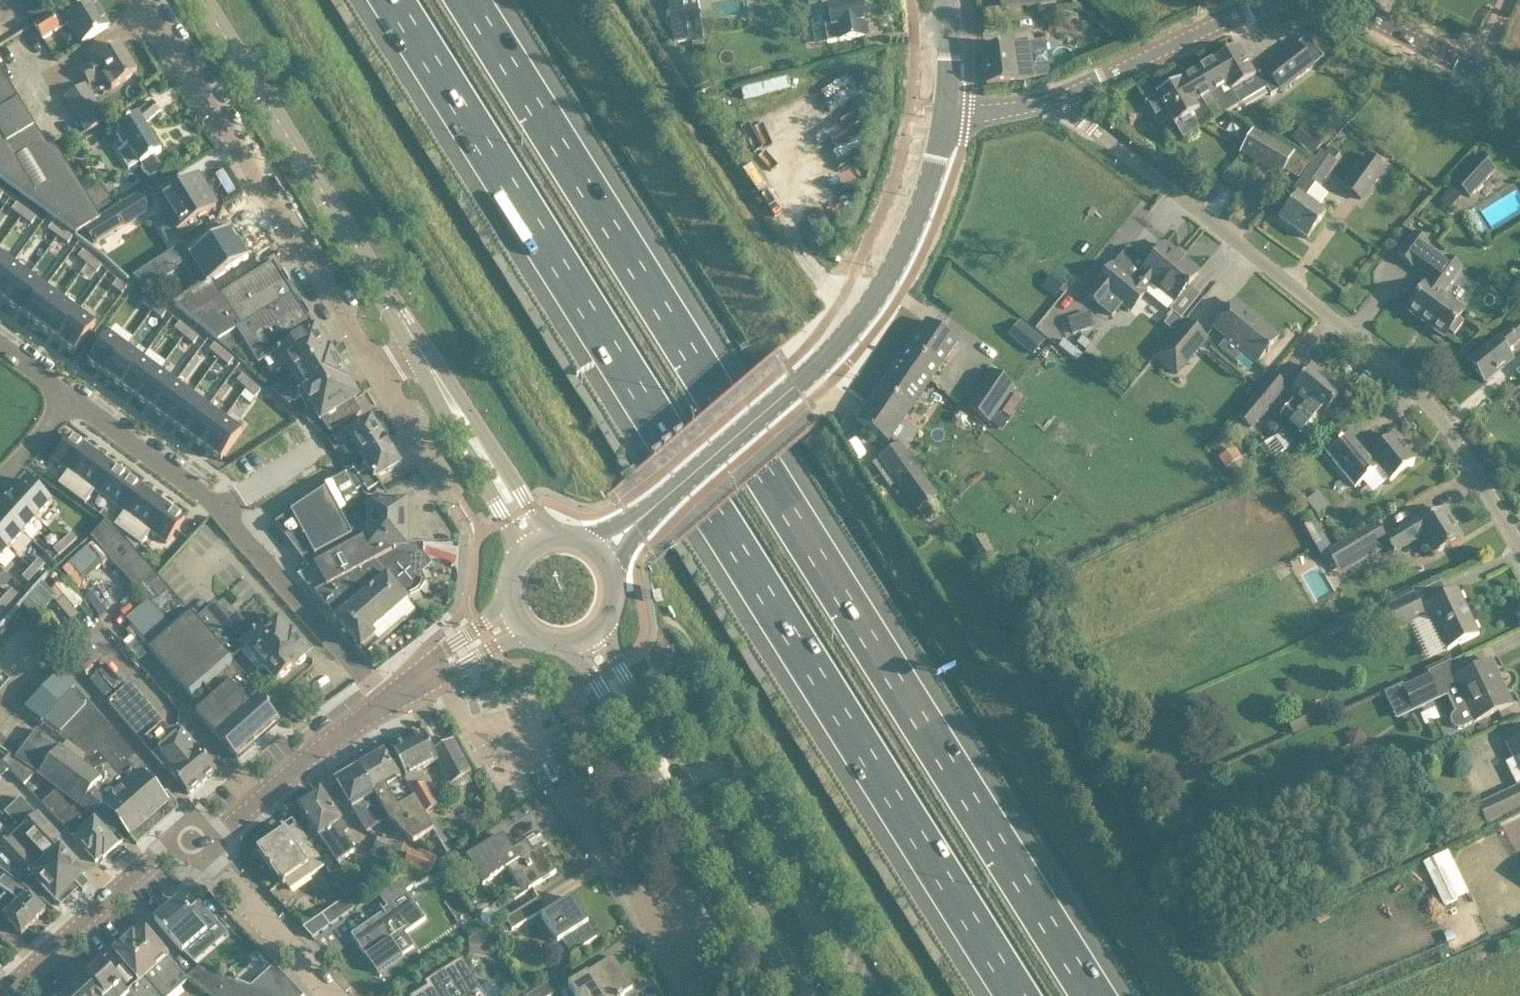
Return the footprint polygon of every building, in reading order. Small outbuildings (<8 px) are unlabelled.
[(28,10),(36,23),(56,10),(49,0),(43,0),(28,10)] [(62,8),(34,26),(43,40),(70,23),(83,44),(109,28),(92,0),(67,16),(62,8)] [(675,44),(689,42),(689,40),(682,0),(668,0),(675,44)] [(841,41),(866,38),(860,0),(808,0),(809,8),(827,5),(829,14),(823,15),(827,44),(841,41)] [(1002,9),(1040,4),(1039,0),(1001,0),(1002,9)] [(1030,43),(983,50),(982,50),(986,86),(1034,79),(1030,43)] [(1265,72),(1258,76),(1267,90),(1271,97),(1280,92),(1281,92),(1315,66),(1297,44),(1263,70),(1265,72)] [(112,89),(120,84),(137,74),(119,45),(98,58),(99,59),(80,70),(90,86),(103,78),(105,81),(106,80),(112,89)] [(1207,89),(1230,111),(1240,105),(1232,91),(1255,77),(1237,46),(1213,61),(1195,72),(1207,89)] [(0,70),(0,181),(75,236),(100,220),(58,150),(47,148),(0,70)] [(1210,123),(1230,111),(1207,89),(1195,72),(1181,80),(1156,94),(1157,95),(1155,97),(1145,103),(1146,104),(1148,103),(1156,116),(1166,110),(1175,125),(1202,109),(1210,123)] [(1147,83),(1137,89),(1145,103),(1155,97),(1147,83)] [(107,120),(96,102),(85,85),(66,97),(88,132),(107,120)] [(150,179),(154,177),(164,170),(155,156),(161,152),(144,125),(160,111),(160,112),(161,111),(152,101),(151,102),(152,102),(137,115),(118,127),(121,133),(117,136),(125,148),(119,151),(130,170),(140,164),(150,179)] [(1306,123),(1293,138),(1313,156),(1326,141),(1306,123)] [(1244,146),(1285,170),(1295,152),(1254,128),(1244,146)] [(1471,196),(1497,169),(1481,154),(1455,182),(1471,196)] [(1385,168),(1368,155),(1344,188),(1361,200),(1385,168)] [(1279,218),(1307,239),(1326,213),(1319,208),(1328,195),(1316,186),(1325,172),(1314,164),(1294,191),(1298,193),(1279,218)] [(198,179),(159,203),(181,239),(202,226),(198,219),(216,208),(198,179)] [(100,220),(75,236),(92,248),(148,213),(139,198),(101,221),(100,220)] [(17,204),(12,210),(22,218),(27,211),(17,204)] [(27,211),(22,218),(32,225),(37,218),(27,211)] [(173,250),(169,253),(177,265),(186,259),(191,256),(207,281),(213,277),(215,280),(249,259),(231,230),(226,233),(219,222),(188,241),(173,250)] [(53,224),(49,230),(58,237),(63,231),(53,224)] [(63,231),(58,237),(68,244),(73,238),(63,231)] [(1398,257),(1409,265),(1412,267),(1413,265),(1432,279),(1428,285),(1426,284),(1406,310),(1444,338),(1449,331),(1455,335),(1464,322),(1459,318),(1464,311),(1442,295),(1461,268),(1447,258),(1446,260),(1427,246),(1428,244),(1414,234),(1398,257)] [(1188,290),(1189,289),(1190,288),(1188,286),(1199,273),(1165,245),(1149,265),(1129,248),(1114,266),(1112,264),(1097,283),(1099,284),(1088,297),(1099,306),(1112,316),(1122,304),(1131,311),(1146,293),(1167,311),(1175,301),(1186,289),(1188,290)] [(84,251),(79,257),(88,265),(93,259),(84,251)] [(12,265),(0,256),(0,282),(12,265)] [(93,259),(88,265),(97,273),(102,267),(93,259)] [(221,297),(188,317),(218,341),(292,294),(273,264),(221,297)] [(8,305),(29,277),(12,265),(0,282),(0,299),(8,305)] [(141,270),(132,276),(148,289),(151,287),(141,270)] [(1051,276),(1041,287),(1054,298),(1064,287),(1051,276)] [(25,317),(45,289),(29,277),(8,305),(25,317)] [(118,281),(113,287),(123,294),(127,288),(118,281)] [(195,293),(174,305),(188,317),(221,297),(212,282),(204,287),(195,293)] [(41,329),(62,301),(45,289),(25,317),(41,329)] [(292,294),(218,341),(231,352),(245,344),(258,366),(261,364),(315,330),(292,294)] [(148,297),(143,303),(153,311),(158,305),(148,297)] [(78,314),(62,301),(41,329),(58,341),(78,314)] [(1234,303),(1214,328),(1227,338),(1219,348),(1236,362),(1244,353),(1257,363),(1266,352),(1268,353),(1270,351),(1268,350),(1277,339),(1234,303)] [(158,305),(153,311),(162,319),(167,312),(158,305)] [(1085,313),(1068,319),(1073,335),(1091,329),(1085,313)] [(78,314),(58,341),(75,354),(95,326),(78,314)] [(900,360),(931,382),(946,359),(958,343),(926,321),(900,360)] [(1185,322),(1172,337),(1155,357),(1177,375),(1193,355),(1206,339),(1185,322)] [(1484,349),(1469,362),(1485,382),(1512,361),(1506,353),(1519,341),(1519,323),(1519,322),(1484,349)] [(180,323),(175,329),(184,337),(190,330),(180,323)] [(190,330),(184,337),(194,344),(199,338),(190,330)] [(330,353),(330,352),(329,353),(328,350),(329,346),(325,340),(321,339),(315,330),(261,364),(269,376),(288,365),(294,374),(294,375),(330,353)] [(1039,335),(1027,351),(1033,356),(1045,340),(1039,335)] [(105,376),(125,348),(108,336),(88,363),(105,376)] [(215,344),(210,351),(219,358),(225,352),(215,344)] [(125,348),(105,376),(122,388),(142,361),(125,348)] [(225,352),(219,358),(229,366),(234,360),(225,352)] [(294,374),(271,389),(289,405),(305,395),(310,405),(311,404),(321,420),(352,401),(354,400),(357,398),(355,395),(356,390),(353,385),(349,384),(347,382),(348,381),(330,353),(294,375),(294,374)] [(931,382),(900,360),(857,421),(889,443),(931,382)] [(138,400),(158,373),(142,361),(122,388),(138,400)] [(1281,417),(1291,425),(1289,426),(1291,425),(1327,380),(1311,367),(1290,392),(1296,397),(1281,417)] [(1016,387),(990,369),(965,407),(990,424),(1016,387)] [(158,373),(138,400),(155,412),(175,385),(158,373)] [(243,375),(238,381),(247,389),(252,383),(243,375)] [(1272,375),(1237,417),(1252,430),(1287,387),(1272,375)] [(1323,419),(1343,393),(1327,380),(1291,425),(1274,438),(1288,450),(1317,414),(1323,419)] [(252,383),(247,389),(256,398),(261,391),(252,383)] [(171,424),(191,397),(175,385),(155,412),(171,424)] [(191,397),(171,424),(187,437),(208,409),(191,397)] [(352,401),(321,420),(322,420),(330,433),(346,423),(362,413),(361,412),(359,414),(352,401)] [(208,409),(187,437),(204,449),(224,421),(208,409)] [(362,458),(375,451),(372,445),(383,438),(371,419),(348,434),(346,430),(329,440),(335,451),(343,446),(350,456),(358,451),(362,458)] [(224,421),(204,449),(221,461),(241,434),(224,421)] [(1390,482),(1400,474),(1415,462),(1393,435),(1372,453),(1353,431),(1327,453),(1345,475),(1347,473),(1358,486),(1378,469),(1390,482)] [(100,456),(71,435),(53,460),(68,472),(58,485),(72,495),(100,456)] [(377,478),(396,467),(400,464),(392,452),(384,437),(383,438),(372,445),(375,451),(362,458),(370,470),(359,477),(365,488),(368,493),(381,485),(377,478)] [(936,497),(900,444),(880,458),(916,511),(936,497)] [(110,502),(128,477),(100,456),(72,495),(85,505),(95,491),(110,502)] [(1242,458),(1226,469),(1239,479),(1251,472),(1246,464),(1242,458)] [(426,583),(422,574),(432,565),(424,555),(424,546),(406,546),(370,546),(370,537),(366,535),(356,517),(350,506),(361,500),(358,495),(357,493),(365,488),(359,477),(358,477),(354,470),(347,473),(345,475),(325,486),(326,489),(291,513),(276,523),(309,568),(310,569),(315,567),(327,589),(316,595),(337,620),(361,649),(375,637),(379,642),(415,611),(407,601),(406,600),(410,597),(420,592),(425,584),(426,583)] [(128,536),(156,498),(128,477),(110,502),(124,513),(114,527),(128,536)] [(27,481),(12,497),(37,520),(52,504),(27,481)] [(0,510),(0,514),(24,535),(37,520),(12,497),(0,510)] [(185,519),(156,498),(128,536),(141,546),(151,533),(167,544),(185,519)] [(370,546),(406,546),(406,519),(409,517),(409,509),(406,506),(406,504),(370,504),(370,537),(370,546)] [(1340,574),(1389,545),(1394,554),(1423,536),(1434,555),(1461,539),(1443,509),(1418,525),(1415,520),(1385,538),(1376,523),(1327,552),(1340,574)] [(10,550),(24,535),(0,514),(0,541),(10,550)] [(107,522),(91,540),(120,574),(140,557),(107,522)] [(72,534),(63,542),(68,548),(77,540),(72,534)] [(10,550),(0,541),(0,561),(10,550)] [(63,542),(54,550),(59,556),(68,548),(63,542)] [(87,545),(62,571),(79,587),(104,561),(87,545)] [(39,560),(31,569),(37,574),(45,565),(39,560)] [(31,569),(23,577),(29,583),(37,574),(31,569)] [(156,575),(137,592),(151,608),(167,627),(187,610),(157,576),(156,575)] [(12,590),(4,599),(10,604),(18,595),(12,590)] [(1479,635),(1457,590),(1420,607),(1414,595),(1386,608),(1396,630),(1430,614),(1447,650),(1479,635)] [(0,603),(0,612),(2,613),(10,604),(4,599),(0,603)] [(196,621),(210,636),(231,660),(241,651),(261,674),(266,669),(278,682),(294,667),(296,665),(300,665),(305,661),(306,656),(308,654),(292,636),(291,637),(272,616),(258,628),(261,632),(256,636),(237,614),(230,619),(216,604),(196,621)] [(282,719),(186,610),(167,627),(145,647),(193,700),(196,698),(204,706),(212,699),(253,745),(282,719)] [(1402,684),(1384,693),(1385,695),(1388,703),(1405,695),(1412,710),(1447,694),(1455,712),(1452,715),(1450,719),(1451,724),(1454,727),(1458,729),(1463,728),(1473,723),(1473,724),(1475,723),(1494,714),(1498,712),(1512,705),(1505,689),(1502,690),(1488,661),(1457,676),(1451,663),(1450,662),(1428,672),(1429,675),(1403,686),(1402,684)] [(59,673),(25,710),(43,724),(75,690),(59,673)] [(189,795),(216,771),(182,731),(178,727),(169,729),(130,683),(108,702),(144,745),(145,744),(189,795)] [(37,730),(15,759),(39,774),(44,778),(78,804),(94,816),(111,834),(120,827),(121,828),(122,827),(130,837),(137,844),(156,828),(175,812),(168,804),(173,800),(170,797),(167,793),(162,797),(154,788),(159,783),(151,774),(146,779),(142,774),(147,770),(76,689),(75,690),(43,724),(58,736),(86,758),(84,761),(82,764),(59,747),(37,730)] [(212,699),(204,706),(196,713),(237,759),(253,745),(212,699)] [(1311,713),(1287,723),(1292,734),(1316,724),(1311,713)] [(418,804),(419,804),(425,814),(424,815),(424,816),(438,808),(422,782),(423,780),(423,778),(422,775),(421,773),(418,772),(416,772),(437,761),(423,733),(391,749),(400,767),(405,776),(403,778),(405,781),(418,804)] [(1487,823),(1519,808),(1519,738),(1507,744),(1514,759),(1506,763),(1518,788),(1479,806),(1487,823)] [(453,739),(437,748),(455,781),(471,772),(453,739)] [(424,815),(425,814),(419,804),(418,804),(405,781),(400,784),(399,781),(400,781),(394,770),(384,753),(358,768),(374,796),(388,820),(389,822),(413,843),(433,832),(428,822),(424,816),(424,815)] [(10,755),(2,762),(9,770),(24,785),(36,773),(15,759),(10,755)] [(9,770),(2,762),(0,760),(0,779),(9,770)] [(368,832),(388,820),(374,796),(358,768),(336,781),(346,798),(360,823),(361,823),(366,831),(368,832)] [(301,806),(299,807),(306,818),(305,819),(312,829),(313,828),(337,863),(356,850),(345,835),(350,832),(341,820),(340,821),(320,792),(311,799),(309,797),(299,803),(301,806)] [(104,858),(114,849),(117,846),(103,832),(95,823),(89,828),(81,819),(84,816),(77,808),(74,811),(56,793),(43,805),(83,848),(96,863),(98,861),(103,857),(104,858)] [(31,809),(15,824),(17,827),(7,836),(9,838),(0,846),(0,870),(31,892),(31,891),(29,890),(38,882),(56,902),(56,901),(61,906),(80,889),(83,892),(91,884),(83,876),(84,875),(61,850),(65,846),(31,809)] [(292,820),(292,821),(295,825),(285,832),(282,828),(280,829),(282,832),(257,849),(281,884),(282,884),(283,886),(286,884),(290,890),(300,883),(294,875),(308,866),(313,874),(314,875),(326,867),(304,836),(293,820),(292,820)] [(513,880),(520,876),(529,890),(556,873),(540,848),(532,853),(526,843),(513,851),(503,836),(467,858),(484,885),(507,870),(513,880)] [(376,842),(370,854),(387,862),(393,849),(376,842)] [(1449,849),(1424,862),(1445,906),(1471,893),(1449,849)] [(404,867),(411,869),(428,876),(429,876),(435,861),(410,852),(404,867)] [(462,858),(446,869),(453,881),(470,870),(462,858)] [(368,923),(351,935),(376,970),(408,948),(401,937),(426,919),(406,891),(414,886),(416,888),(430,878),(409,871),(374,896),(374,897),(378,894),(390,912),(370,926),(369,927),(368,925),(369,924),(368,923)] [(4,917),(22,935),(46,912),(28,893),(0,873),(0,888),(9,895),(0,903),(0,910),(5,916),(4,917)] [(539,897),(505,919),(512,930),(546,909),(539,897)] [(346,898),(322,914),(330,926),(355,909),(346,898)] [(597,939),(572,898),(555,908),(555,909),(549,913),(548,912),(541,916),(558,943),(569,936),(577,949),(570,953),(571,955),(597,939)] [(179,900),(155,920),(183,953),(206,933),(208,934),(219,924),(199,902),(189,911),(179,900)] [(102,963),(127,993),(131,995),(172,995),(189,981),(187,978),(169,956),(168,957),(157,943),(145,929),(144,928),(143,928),(134,936),(133,935),(102,963)] [(469,939),(469,946),(489,946),(489,938),(484,929),(469,939)] [(528,995),(551,995),(564,988),(568,985),(575,995),(623,995),(622,995),(633,988),(613,957),(596,967),(598,970),(589,975),(587,973),(585,974),(585,975),(570,985),(563,974),(528,995)] [(479,990),(480,990),(463,960),(432,979),(435,984),(414,995),(482,995),(479,990)] [(86,977),(99,992),(99,993),(98,995),(131,995),(127,993),(102,963),(86,977)] [(237,983),(255,990),(268,995),(271,995),(303,995),(275,965),(261,978),(253,969),(237,983)] [(187,978),(189,981),(210,995),(271,995),(268,995),(255,990),(237,983),(236,983),(201,970),(200,969),(199,968),(187,978)] [(99,993),(99,992),(86,977),(66,995),(98,995),(99,993)]
